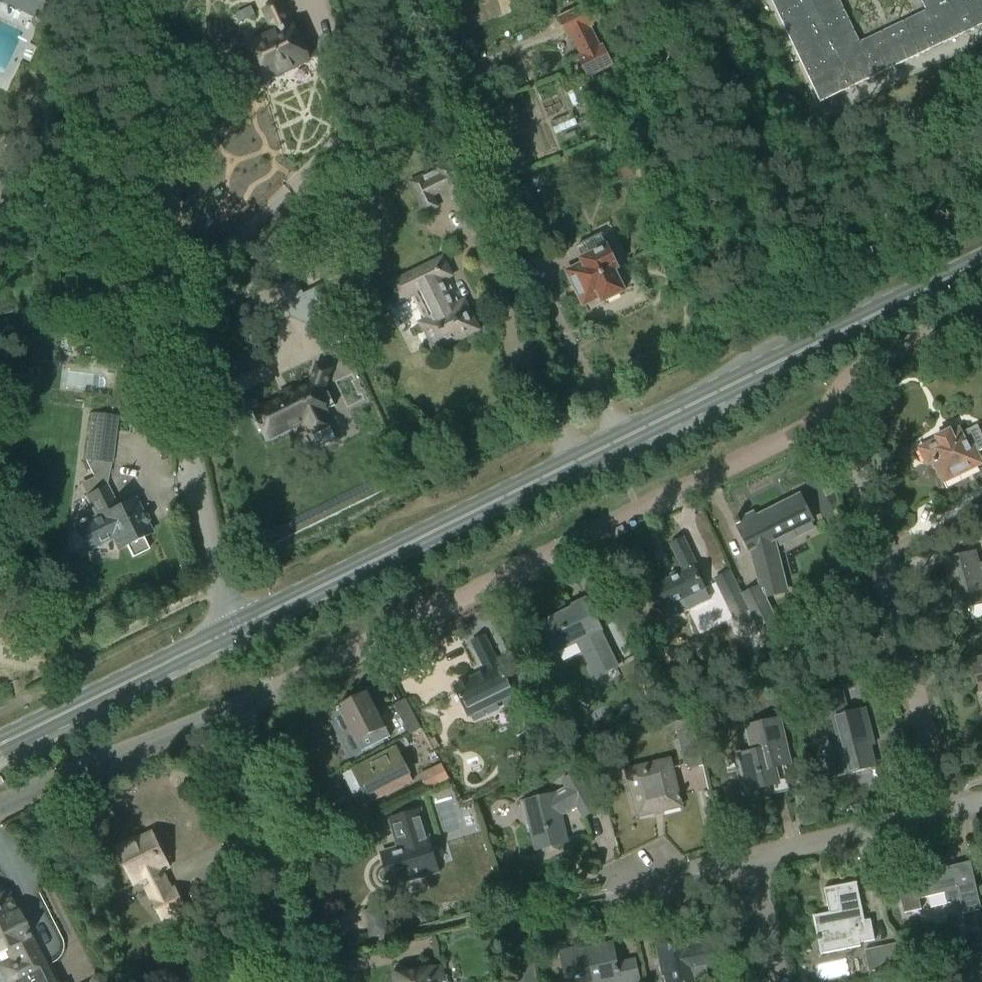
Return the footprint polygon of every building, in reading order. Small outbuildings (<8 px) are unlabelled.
[(16,13),(22,0),(0,0),(0,6),(16,13)] [(821,103),(981,26),(981,0),(922,0),(927,9),(862,39),(844,0),(772,0),(821,103)] [(312,62),(297,25),(290,28),(281,4),(264,10),(274,34),(247,45),(256,67),(253,69),(257,78),(261,78),(262,82),(312,62)] [(240,23),(256,15),(252,6),(236,14),(240,23)] [(578,54),(590,78),(612,66),(601,44),(599,47),(590,28),(592,27),(582,7),(560,18),(571,39),(572,37),(582,56),(578,54)] [(634,176),(627,159),(614,165),(621,182),(634,176)] [(408,182),(424,216),(440,208),(434,198),(445,192),(451,203),(467,195),(449,164),(408,182)] [(581,261),(583,265),(567,273),(583,306),(600,298),(602,303),(624,292),(614,271),(618,269),(608,248),(607,248),(600,236),(580,246),(586,259),(581,261)] [(428,321),(421,324),(434,352),(477,331),(464,303),(457,306),(444,280),(450,277),(442,260),(391,285),(399,302),(414,294),(428,321)] [(304,294),(284,303),(291,318),(312,328),(322,350),(342,340),(318,288),(304,294)] [(331,369),(317,365),(309,388),(257,414),(268,437),(306,419),(319,444),(335,436),(323,412),(335,406),(329,393),(326,394),(324,390),(331,369)] [(117,417),(88,413),(83,461),(89,461),(98,491),(85,497),(95,519),(88,522),(87,520),(83,522),(82,520),(76,524),(77,525),(72,528),(84,551),(112,537),(119,551),(126,547),(132,558),(148,550),(143,539),(150,535),(146,526),(149,523),(146,517),(141,517),(133,500),(115,509),(105,487),(110,464),(112,464),(117,417)] [(927,464),(933,462),(943,483),(981,464),(976,453),(981,451),(981,437),(976,426),(962,433),(960,429),(952,434),(950,432),(936,439),(938,441),(920,450),(927,464)] [(811,520),(812,519),(801,499),(758,521),(754,514),(739,521),(738,519),(734,521),(750,551),(752,550),(762,588),(766,588),(769,598),(786,593),(773,539),(798,526),(802,536),(816,529),(811,520)] [(684,573),(650,590),(667,623),(689,611),(684,601),(705,590),(695,569),(697,567),(684,540),(671,546),(684,573)] [(969,608),(972,619),(981,617),(981,563),(977,564),(975,553),(945,561),(958,611),(969,608)] [(716,580),(735,618),(749,611),(731,573),(716,580)] [(743,596),(759,628),(773,620),(758,588),(743,596)] [(557,653),(556,652),(578,641),(596,677),(617,666),(600,632),(601,631),(586,601),(574,607),(575,609),(542,625),(556,653),(557,653)] [(487,671),(455,687),(469,716),(514,694),(500,665),(499,665),(485,637),(473,643),(487,671)] [(971,662),(979,693),(981,692),(981,659),(971,662)] [(821,708),(824,721),(832,719),(847,775),(875,767),(868,737),(872,736),(865,709),(848,714),(841,687),(819,692),(823,708),(821,708)] [(344,706),(337,710),(338,713),(342,711),(363,750),(389,737),(385,728),(386,727),(369,694),(355,701),(352,698),(344,702),(344,706)] [(395,706),(410,735),(421,729),(406,700),(395,706)] [(784,765),(781,753),(787,752),(779,720),(747,728),(753,753),(739,756),(747,791),(779,783),(775,768),(784,765)] [(687,766),(688,770),(703,766),(694,730),(677,734),(685,766),(687,766)] [(579,741),(574,732),(562,737),(567,747),(579,741)] [(354,770),(371,804),(414,782),(409,773),(397,748),(354,770)] [(574,766),(589,757),(585,749),(570,758),(574,766)] [(423,779),(429,790),(430,790),(450,778),(444,767),(423,779)] [(627,772),(639,818),(681,807),(680,801),(682,801),(680,797),(679,797),(671,769),(649,775),(648,771),(644,772),(643,767),(627,772)] [(567,789),(557,794),(525,802),(537,851),(568,843),(561,815),(577,806),(584,818),(598,810),(577,774),(563,782),(567,789)] [(386,869),(386,870),(385,870),(384,871),(383,872),(383,873),(382,874),(382,875),(382,876),(382,877),(383,878),(384,879),(384,880),(386,881),(387,882),(388,882),(390,881),(392,888),(440,873),(431,844),(421,809),(388,819),(397,848),(393,849),(394,855),(383,859),(386,869)] [(152,900),(163,921),(186,909),(176,888),(172,890),(162,870),(170,865),(163,850),(165,847),(161,838),(157,838),(155,836),(139,844),(136,839),(116,848),(134,886),(147,880),(156,898),(152,900)] [(960,901),(963,915),(981,910),(971,862),(942,869),(940,863),(906,870),(913,901),(945,894),(948,904),(960,901)] [(819,941),(822,954),(823,954),(823,953),(861,945),(859,938),(868,936),(857,883),(825,890),(825,891),(830,914),(816,916),(814,916),(818,936),(817,936),(818,941),(819,941)] [(6,891),(0,894),(0,949),(8,945),(23,975),(9,981),(52,981),(6,891)] [(381,935),(377,911),(365,913),(370,938),(381,935)] [(705,966),(711,965),(706,945),(687,949),(686,942),(658,948),(664,975),(666,975),(667,981),(708,981),(705,966)] [(566,975),(567,979),(568,979),(569,981),(641,981),(636,960),(616,964),(612,945),(581,951),(580,948),(562,952),(567,974),(566,975)] [(864,952),(869,976),(895,970),(889,946),(864,952)] [(959,960),(963,975),(972,973),(974,981),(981,981),(981,955),(959,960)] [(514,981),(526,981),(523,969),(535,967),(534,962),(511,966),(514,981)] [(535,967),(523,969),(526,981),(538,981),(535,967)] [(396,976),(396,980),(395,980),(393,981),(392,981),(449,981),(448,976),(444,977),(442,968),(427,971),(427,970),(411,973),(411,974),(396,976)]
